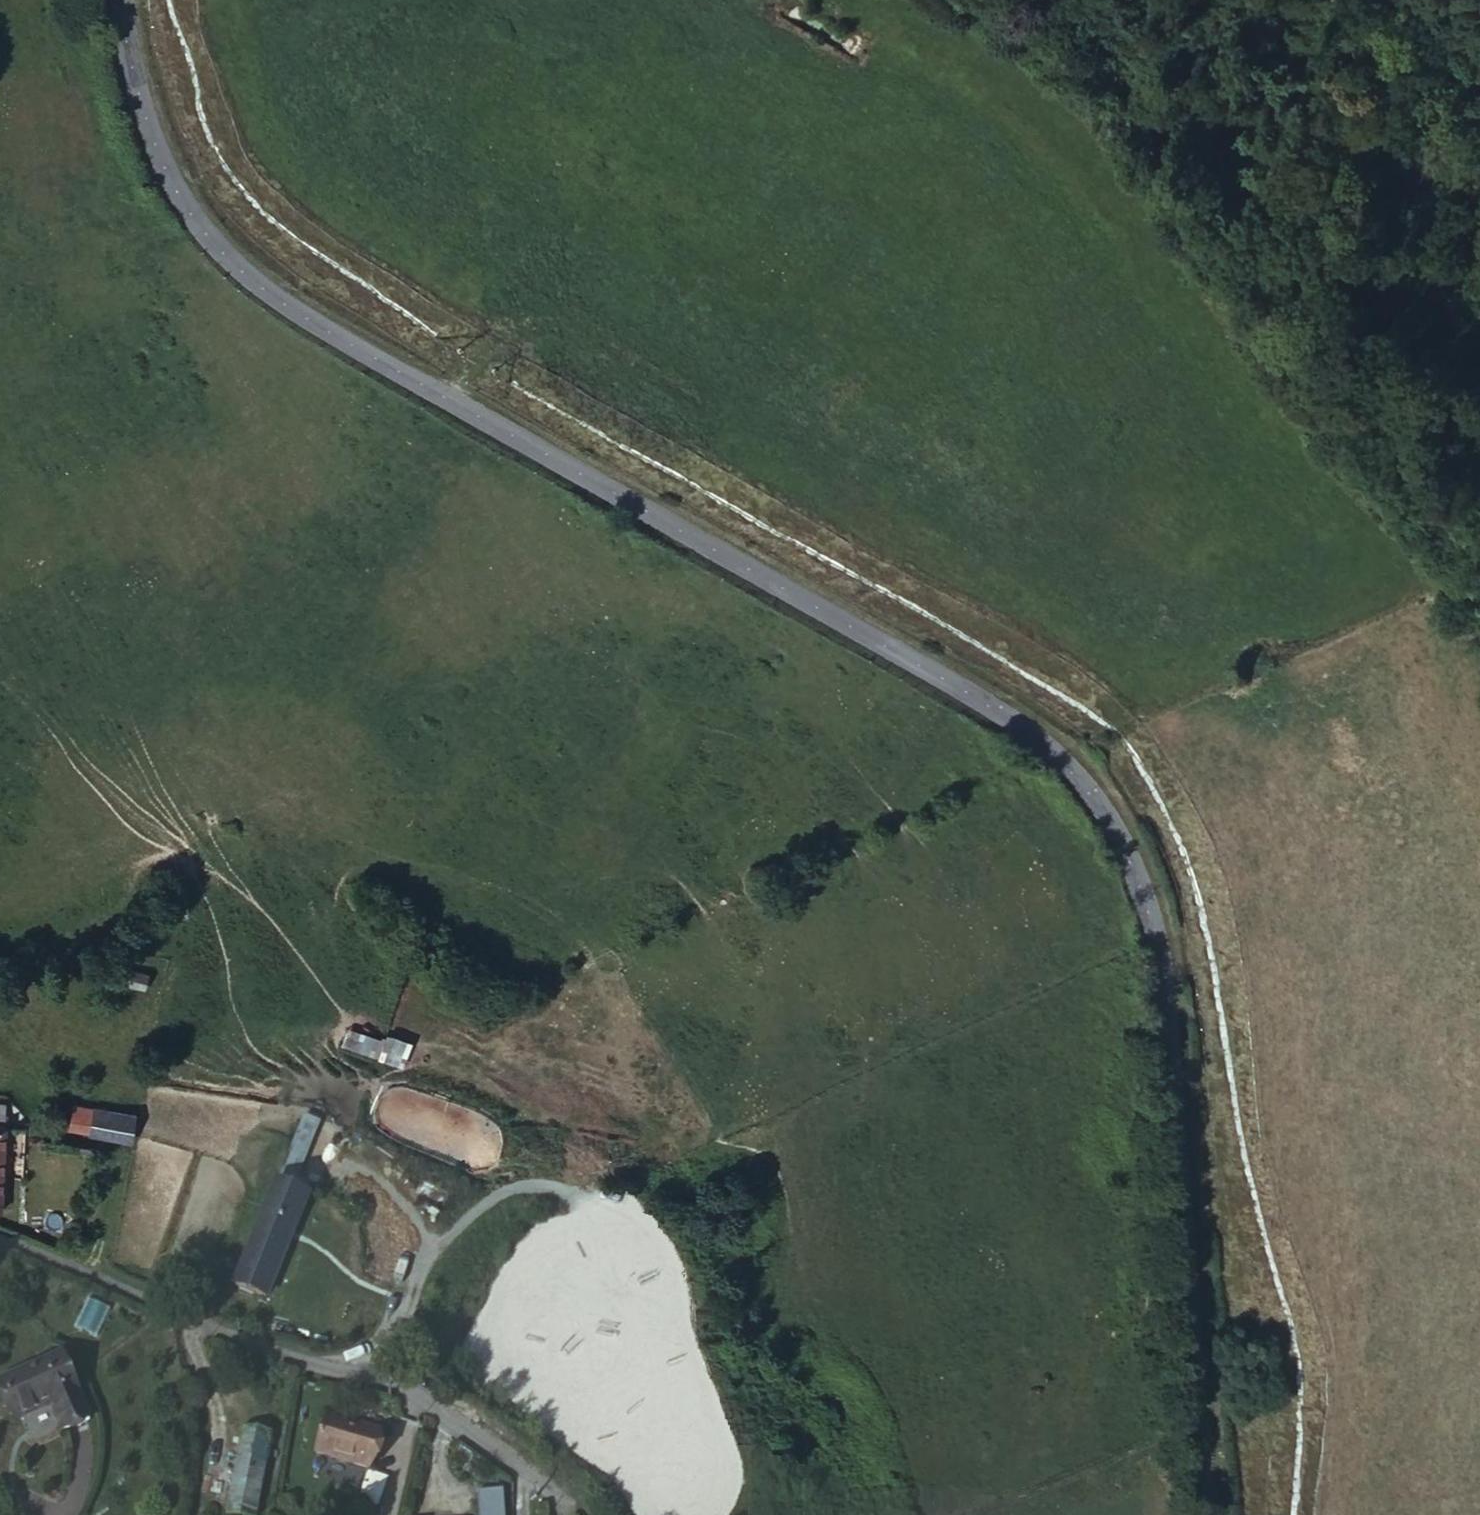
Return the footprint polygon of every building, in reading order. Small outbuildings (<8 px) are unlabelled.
[(341,1046),(402,1069),(410,1048),(349,1025),(341,1046)] [(4,1145),(29,1149),(32,1130),(7,1127),(7,1120),(0,1119),(0,1145),(4,1145)] [(97,1140),(98,1153),(132,1147),(130,1133),(97,1140)] [(4,1145),(0,1178),(0,1227),(21,1230),(29,1149),(4,1145)] [(323,1211),(289,1199),(277,1234),(279,1234),(255,1302),(288,1312),(310,1246),(311,1246),(323,1211)] [(0,1376),(0,1386),(12,1417),(47,1404),(54,1424),(81,1414),(58,1354),(0,1376)] [(332,1407),(329,1415),(346,1420),(349,1413),(332,1407)] [(346,1420),(329,1415),(318,1453),(374,1470),(384,1431),(346,1420)] [(241,1433),(225,1514),(256,1514),(271,1439),(241,1433)]
